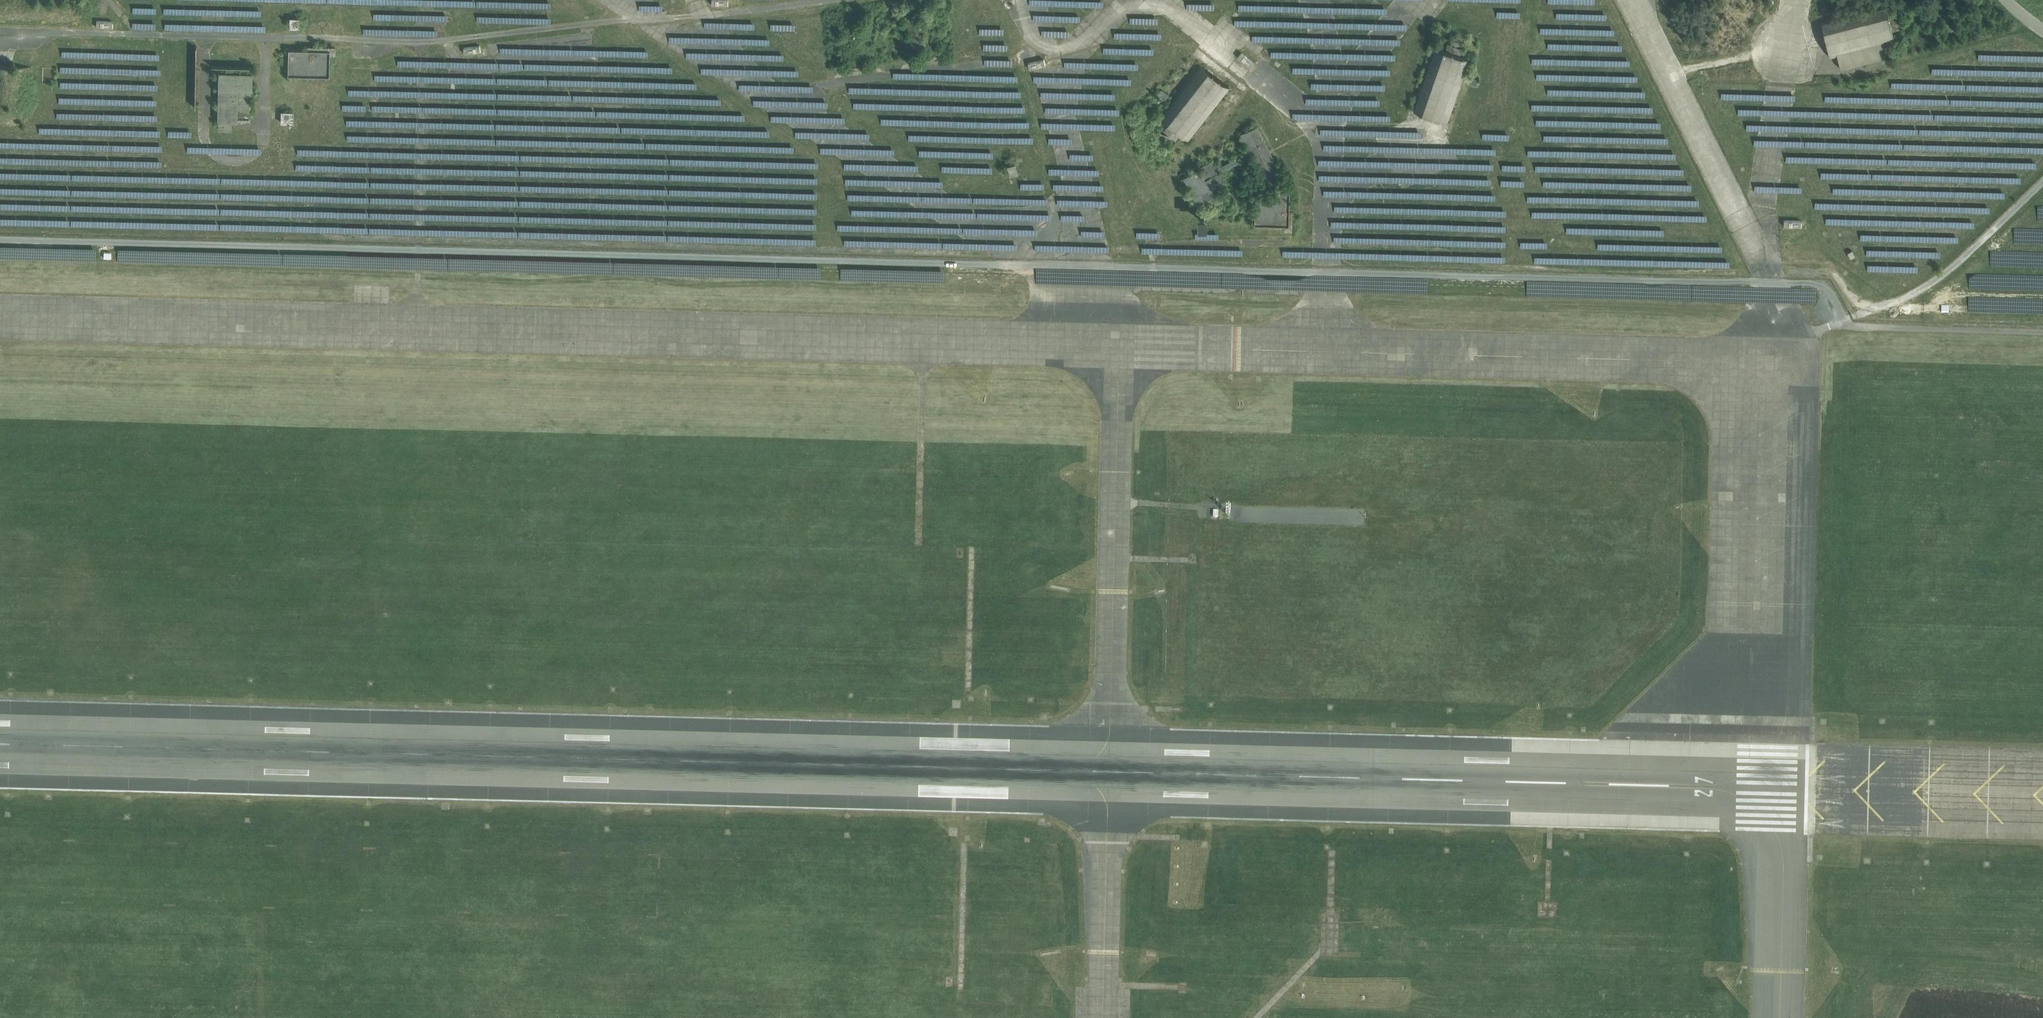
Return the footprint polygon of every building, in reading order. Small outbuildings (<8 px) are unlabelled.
[(1885,4),(1820,21),(1830,58),(1837,56),(1840,68),(1889,56),(1886,43),(1895,41),(1892,30),(1900,28),(1896,13),(1888,15),(1885,4)] [(299,18),(289,18),(289,28),(299,28),(299,18)] [(1445,50),(1434,46),(1412,109),(1448,122),(1470,59),(1460,55),(1462,47),(1447,42),(1445,50)] [(464,47),(464,54),(481,52),(480,45),(464,47)] [(328,50),(288,49),(287,75),(329,76),(329,55),(335,55),(335,48),(329,48),(328,50)] [(1241,52),(1237,57),(1250,67),(1254,62),(1241,52)] [(1028,63),(1029,69),(1046,65),(1044,59),(1028,63)] [(1200,64),(1159,117),(1168,124),(1163,130),(1175,140),(1180,133),(1189,140),(1231,88),(1200,64)] [(251,89),(252,72),(218,72),(218,88),(251,89)] [(1476,78),(1472,76),(1469,83),(1477,85),(1479,79),(1478,78),(1479,77),(1477,76),(1476,78)] [(251,89),(218,88),(218,121),(218,129),(231,129),(231,121),(250,121),(251,89)] [(1168,94),(1161,89),(1157,95),(1158,95),(1157,97),(1159,98),(1160,97),(1164,100),(1168,94)] [(293,112),(281,112),(281,122),(292,122),(293,112)] [(1282,176),(1256,125),(1241,133),(1251,151),(1217,168),(1219,171),(1252,155),(1267,184),(1282,176)] [(1211,161),(1199,167),(1199,168),(1183,177),(1190,191),(1187,193),(1190,199),(1193,197),(1199,208),(1209,203),(1211,206),(1223,200),(1216,186),(1224,182),(1219,171),(1217,168),(1215,169),(1211,161)] [(1015,162),(1007,164),(1010,175),(1018,173),(1015,162)] [(1275,194),(1255,193),(1255,224),(1284,225),(1284,230),(1290,231),(1290,224),(1288,224),(1289,186),(1275,186),(1275,194)]
